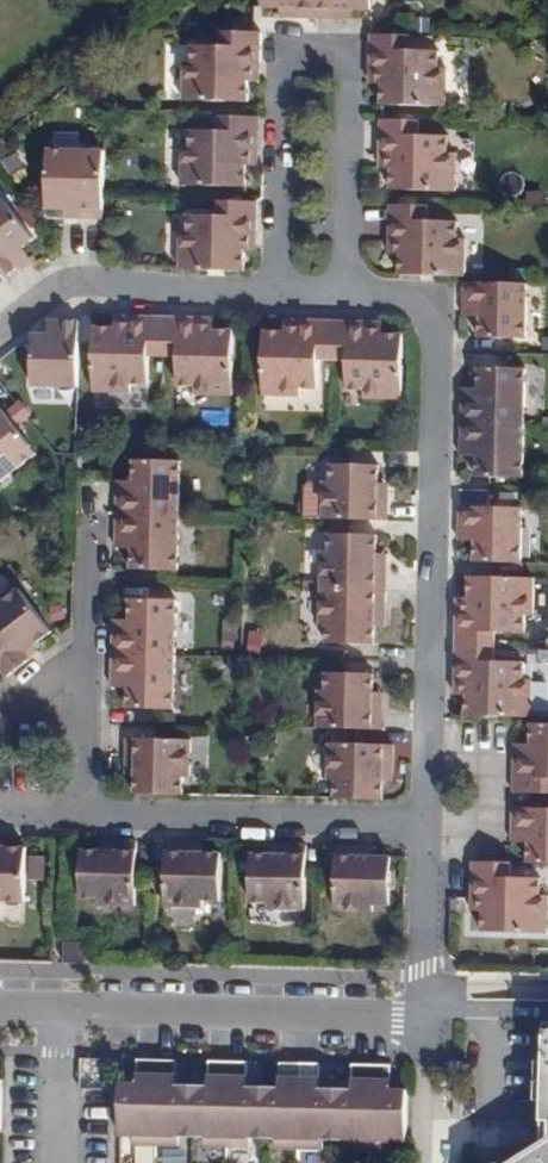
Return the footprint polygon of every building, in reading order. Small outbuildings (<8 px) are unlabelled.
[(317,0),(259,0),(259,7),(278,8),(287,9),(287,18),(316,19),(317,0)] [(316,19),(346,20),(346,10),(354,10),(370,11),(370,0),(317,0),(316,19)] [(278,8),(278,18),(287,18),(287,9),(278,8)] [(346,20),(354,20),(354,10),(346,10),(346,20)] [(249,103),(250,85),(250,72),(260,72),(261,33),(222,31),(221,46),(193,46),(192,63),(183,62),(183,101),(249,103)] [(379,84),(379,104),(444,106),(445,69),(436,68),(436,51),(408,50),(408,36),(371,35),(370,72),(379,72),(379,84)] [(260,72),(250,72),(250,85),(260,85),(260,72)] [(379,72),(370,72),(370,83),(379,84),(379,72)] [(259,117),(220,116),(220,129),(192,130),(191,146),(183,146),(181,185),(248,186),(248,167),(248,154),(259,154),(259,117)] [(391,169),(390,190),(455,191),(456,152),(446,152),(446,133),(417,132),(418,121),(380,120),(379,155),(391,155),(391,169)] [(259,154),(248,154),(248,167),(259,167),(259,154)] [(380,169),(391,169),(391,155),(379,155),(380,157),(380,169)] [(103,159),(47,158),(47,214),(65,214),(75,214),(75,226),(102,227),(102,198),(103,159)] [(31,236),(1,199),(0,200),(0,271),(6,278),(19,267),(13,259),(23,252),(19,246),(31,236)] [(246,270),(247,250),(247,239),(257,239),(258,202),(220,202),(219,216),(189,215),(189,232),(181,232),(180,271),(242,272),(246,270)] [(457,238),(457,220),(427,219),(428,206),(389,205),(388,243),(400,243),(399,254),(399,276),(463,278),(464,238),(457,238)] [(75,214),(65,214),(65,226),(75,226),(75,214)] [(247,250),(257,252),(257,239),(247,239),(247,250)] [(399,254),(400,243),(388,243),(388,254),(399,254)] [(13,259),(19,267),(29,259),(23,252),(13,259)] [(462,307),(480,307),(480,321),(479,341),(526,342),(526,285),(463,283),(462,307)] [(462,307),(462,320),(480,321),(480,307),(462,307)] [(163,357),(164,316),(131,316),(129,325),(115,326),(93,325),(92,391),(128,392),(128,385),(147,385),(148,356),(163,357)] [(115,316),(115,326),(129,325),(131,316),(115,316)] [(164,316),(163,357),(177,357),(177,385),(193,386),(193,393),(233,394),(234,328),(215,328),(203,327),(203,317),(164,316)] [(215,328),(216,318),(203,317),(203,327),(215,328)] [(32,334),(30,384),(77,386),(78,319),(60,319),(60,328),(47,328),(47,334),(32,334)] [(47,319),(47,328),(60,328),(60,319),(47,319)] [(293,320),(281,319),(282,329),(293,329),(293,320)] [(333,360),(333,320),(293,320),(293,329),(282,329),(261,329),(260,394),(296,395),(297,388),(317,389),(318,360),(333,360)] [(333,320),(333,360),(348,360),(348,390),(366,390),(365,397),(401,399),(402,332),(382,332),(370,332),(369,322),(333,320)] [(369,322),(370,332),(382,332),(383,322),(369,322)] [(460,398),(460,421),(523,423),(525,367),(479,365),(479,385),(479,397),(460,398)] [(461,384),(460,398),(479,397),(479,385),(461,384)] [(34,453),(0,410),(0,478),(34,453)] [(523,423),(460,421),(459,446),(477,446),(476,460),(476,481),(522,483),(523,423)] [(477,446),(459,446),(459,459),(476,460),(477,446)] [(116,490),(116,514),(178,516),(180,459),(133,458),(133,477),(133,490),(116,490)] [(303,519),(321,520),(387,521),(388,491),(379,492),(379,483),(379,466),(330,465),(330,482),(324,482),(324,483),(322,483),(310,482),(304,488),(303,519)] [(133,490),(133,477),(116,477),(116,490),(133,490)] [(388,491),(388,483),(379,483),(379,492),(388,491)] [(520,563),(521,506),(458,505),(458,529),(475,529),(475,543),(474,562),(520,563)] [(176,572),(178,516),(116,514),(115,537),(132,538),(132,552),(130,571),(176,572)] [(458,529),(457,542),(475,543),(475,529),(458,529)] [(320,589),(385,590),(386,563),(376,563),(377,555),(378,536),(328,536),(328,553),(320,553),(320,589)] [(115,537),(115,551),(132,552),(132,538),(115,537)] [(386,563),(386,555),(377,555),(376,563),(386,563)] [(456,610),(455,646),(494,647),(494,635),(522,635),(523,617),(530,617),(530,579),(466,577),(466,598),(466,610),(456,610)] [(385,590),(320,589),(319,630),(326,630),(326,646),(375,647),(375,630),(375,622),(385,622),(385,590)] [(49,632),(18,594),(9,592),(2,597),(0,603),(0,669),(6,677),(28,661),(22,654),(33,644),(49,632)] [(112,654),(174,655),(176,599),(130,598),(130,617),(130,630),(113,630),(112,654)] [(456,610),(466,610),(466,598),(456,598),(456,610)] [(113,616),(113,630),(130,630),(130,617),(113,616)] [(385,630),(385,622),(375,622),(375,630),(385,630)] [(22,654),(28,661),(39,652),(33,644),(22,654)] [(494,647),(455,646),(454,684),(463,685),(463,696),(463,717),(527,718),(529,681),(521,681),(521,662),(493,661),(494,647)] [(174,655),(112,654),(111,677),(128,677),(128,691),(127,710),(173,711),(174,655)] [(317,691),(316,729),(382,731),(383,701),(373,700),(374,693),(374,674),(325,673),(324,691),(317,691)] [(111,691),(128,691),(128,677),(111,677),(111,691)] [(463,685),(454,684),(454,696),(463,696),(463,685)] [(383,701),(383,693),(374,693),(373,700),(383,701)] [(511,782),(511,793),(547,794),(547,724),(529,724),(529,744),(528,760),(512,759),(511,782)] [(193,779),(193,740),(127,738),(126,769),(137,769),(137,778),(136,796),(185,796),(185,779),(193,779)] [(512,744),(512,759),(528,760),(529,744),(512,744)] [(393,777),(393,747),(326,746),(325,783),(333,783),(333,799),(379,799),(380,784),(380,777),(393,777)] [(125,777),(137,778),(137,769),(126,769),(125,777)] [(527,830),(527,845),(526,864),(547,865),(547,807),(511,806),(511,830),(527,830)] [(527,845),(527,830),(511,830),(510,844),(527,845)] [(84,851),(84,899),(100,900),(100,907),(137,908),(139,841),(109,840),(110,853),(100,852),(84,851)] [(109,840),(101,840),(100,852),(110,853),(109,840)] [(165,908),(204,909),(204,902),(218,903),(220,854),(204,854),(195,854),(195,842),(167,841),(165,908)] [(195,854),(204,854),(205,842),(195,842),(195,854)] [(270,911),(309,912),(311,845),(281,844),(280,856),(270,856),(256,856),(255,902),(270,903),(270,911)] [(270,856),(280,856),(281,844),(271,844),(270,856)] [(362,846),(334,845),(333,912),(370,913),(370,905),(389,905),(390,858),(370,858),(362,858),(362,846)] [(371,846),(362,846),(362,858),(370,858),(371,846)] [(23,900),(23,850),(3,849),(0,849),(0,903),(4,908),(16,909),(23,900)] [(43,857),(29,857),(28,879),(42,879),(43,857)] [(481,912),(480,931),(545,933),(545,896),(538,895),(538,876),(509,876),(510,864),(471,863),(470,899),(481,899),(481,912)] [(481,899),(470,899),(469,911),(481,912),(481,899)] [(63,963),(86,963),(86,942),(64,942),(63,963)] [(183,1144),(183,1134),(207,1135),(207,1144),(254,1145),(254,1135),(279,1136),(279,1145),(327,1146),(328,1137),(350,1138),(351,1147),(396,1147),(397,1138),(408,1138),(409,1097),(390,1096),(391,1065),(356,1063),(355,1085),(355,1096),(320,1095),(320,1084),(321,1063),(284,1062),(283,1084),(283,1094),(249,1093),(250,1083),(250,1061),(212,1060),(211,1082),(211,1091),(175,1090),(175,1081),(176,1060),(142,1059),(141,1080),(140,1090),(121,1089),(120,1133),(134,1133),(135,1143),(183,1144)] [(121,1089),(140,1090),(141,1080),(121,1080),(121,1089)] [(211,1091),(211,1082),(175,1081),(175,1090),(211,1091)] [(283,1094),(283,1084),(250,1083),(249,1093),(283,1094)] [(355,1096),(355,1085),(320,1084),(320,1095),(355,1096)] [(409,1097),(409,1087),(391,1086),(390,1096),(409,1097)] [(543,1138),(502,1162),(547,1162),(547,1138),(543,1138)]
